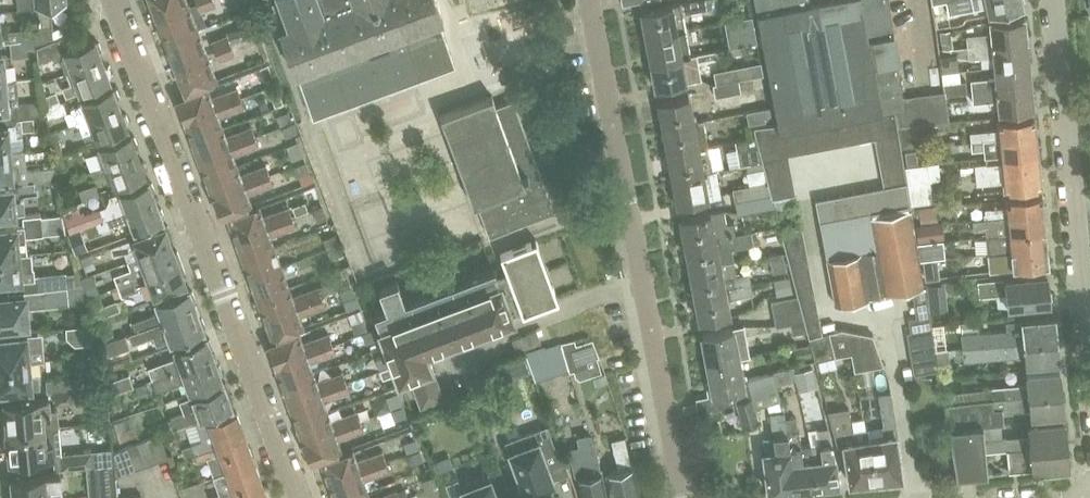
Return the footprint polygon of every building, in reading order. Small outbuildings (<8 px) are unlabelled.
[(16,8),(30,7),(30,0),(15,0),(16,8)] [(39,27),(53,26),(50,2),(64,1),(64,0),(36,0),(39,27)] [(155,14),(187,2),(186,0),(150,0),(155,14)] [(214,0),(196,0),(199,9),(215,3),(214,0)] [(421,77),(457,64),(440,18),(445,17),(438,0),(280,0),(288,23),(279,27),(295,72),(296,71),(313,116),(421,77)] [(671,4),(640,10),(645,36),(685,29),(682,13),(712,7),(710,0),(693,0),(671,4)] [(770,87),(874,67),(898,62),(894,34),(869,39),(861,0),(828,0),(811,3),(810,0),(754,0),(770,87)] [(869,39),(894,34),(893,31),(889,0),(861,0),(869,39)] [(1021,0),(951,0),(948,1),(950,11),(986,4),(988,13),(1022,5),(1021,0)] [(196,25),(187,2),(155,14),(164,37),(196,25)] [(752,16),(739,18),(742,34),(755,32),(752,16)] [(966,34),(967,46),(1026,40),(1023,17),(989,20),(990,32),(966,34)] [(4,37),(4,42),(10,41),(35,39),(34,27),(5,30),(5,23),(0,23),(0,37),(4,37)] [(211,38),(214,47),(230,42),(251,34),(247,24),(211,38)] [(196,25),(164,37),(174,63),(206,51),(196,25)] [(645,36),(650,62),(681,56),(690,54),(685,29),(645,36)] [(951,29),(940,30),(941,41),(942,41),(951,40),(952,40),(951,29)] [(61,56),(67,72),(103,57),(100,49),(101,47),(99,41),(96,40),(95,37),(67,47),(62,35),(36,46),(38,55),(39,61),(53,55),(54,59),(61,56)] [(11,58),(38,55),(36,46),(35,39),(10,41),(11,58)] [(1028,62),(1026,40),(967,46),(950,48),(951,53),(951,54),(957,55),(968,57),(994,54),(995,66),(1028,62)] [(230,42),(214,47),(218,58),(234,52),(230,42)] [(690,54),(681,56),(650,62),(655,88),(686,82),(701,79),(698,60),(716,56),(715,50),(690,54)] [(184,90),(216,77),(206,51),(174,63),(184,90)] [(951,53),(940,54),(942,71),(959,69),(957,55),(951,54),(951,53)] [(106,65),(103,57),(67,72),(71,82),(62,85),(66,96),(79,90),(111,78),(109,74),(111,72),(108,66),(106,65)] [(738,79),(752,76),(762,74),(760,62),(714,71),(716,83),(738,79)] [(898,62),(874,67),(883,112),(895,110),(896,109),(905,108),(903,97),(898,62)] [(971,91),(1030,85),(1028,62),(995,66),(996,77),(970,79),(971,91)] [(268,64),(260,67),(265,79),(273,76),(268,64)] [(874,67),(770,87),(778,124),(779,131),(802,127),(815,125),(828,122),(841,120),(853,117),(877,113),(883,112),(874,67)] [(765,89),(762,74),(752,76),(755,91),(765,89)] [(4,80),(0,81),(0,120),(34,117),(48,115),(47,106),(46,99),(21,101),(19,79),(4,80)] [(716,83),(713,83),(715,96),(741,91),(738,79),(716,83)] [(965,80),(943,83),(944,90),(945,94),(967,92),(965,80)] [(78,121),(120,104),(118,97),(119,94),(117,89),(114,88),(112,84),(81,97),(83,102),(72,107),(78,121)] [(175,97),(183,117),(240,95),(236,85),(210,95),(206,85),(175,97)] [(1033,107),(1030,85),(971,91),(972,102),(998,100),(999,111),(1033,107)] [(57,90),(45,94),(49,105),(61,101),(57,90)] [(271,93),(276,106),(284,103),(279,90),(271,93)] [(944,90),(919,94),(924,122),(948,120),(945,94),(944,90)] [(534,91),(523,95),(531,117),(542,112),(534,91)] [(905,108),(896,109),(898,125),(924,122),(919,94),(903,97),(905,108)] [(190,136),(221,124),(218,115),(244,105),(240,95),(183,117),(190,136)] [(489,235),(555,211),(513,99),(496,105),(492,95),(440,115),(473,203),(477,202),(489,235)] [(657,101),(662,128),(693,122),(687,95),(657,101)] [(49,105),(47,106),(48,115),(66,110),(62,100),(61,101),(49,105)] [(123,113),(120,104),(78,121),(84,136),(90,134),(91,135),(96,138),(128,125),(127,122),(128,118),(126,113),(123,113)] [(769,106),(747,110),(749,123),(765,120),(770,113),(769,106)] [(289,109),(277,113),(280,124),(293,120),(289,109)] [(877,113),(853,117),(858,141),(875,138),(899,133),(895,110),(883,112),(877,113)] [(970,141),(1035,134),(1034,116),(997,120),(998,128),(969,131),(970,141)] [(23,150),(21,130),(35,129),(34,117),(0,120),(0,152),(23,150)] [(853,117),(841,120),(845,144),(858,141),(853,117)] [(281,125),(285,136),(301,131),(297,120),(281,125)] [(662,128),(667,153),(708,145),(703,120),(693,122),(662,128)] [(841,120),(828,122),(833,146),(845,144),(841,120)] [(828,122),(815,125),(820,148),(833,146),(828,122)] [(225,133),(221,124),(190,136),(197,155),(255,134),(251,123),(225,133)] [(923,123),(899,126),(902,146),(925,144),(923,123)] [(755,128),(754,128),(756,136),(762,160),(788,155),(807,151),(802,127),(779,131),(778,124),(755,127),(755,128)] [(815,125),(802,127),(807,151),(820,148),(815,125)] [(50,132),(54,157),(63,153),(57,131),(50,132)] [(132,136),(130,131),(99,144),(101,149),(97,151),(102,165),(138,151),(135,145),(137,142),(135,137),(132,136)] [(899,133),(875,138),(878,153),(901,149),(899,133)] [(197,155),(204,175),(236,163),(232,154),(258,144),(255,134),(197,155)] [(1037,151),(1035,134),(970,141),(971,150),(984,149),(985,156),(1000,154),(1037,151)] [(752,136),(745,138),(750,163),(763,160),(762,160),(756,136),(752,136)] [(299,140),(286,145),(292,160),(304,155),(299,140)] [(667,153),(672,178),(713,170),(708,145),(667,153)] [(730,167),(740,165),(737,148),(727,150),(730,167)] [(916,148),(905,150),(907,163),(918,161),(916,148)] [(27,166),(26,149),(23,150),(0,152),(0,179),(18,178),(18,182),(34,180),(55,177),(54,166),(28,169),(27,166)] [(901,149),(878,153),(881,169),(904,165),(901,149)] [(141,160),(138,151),(102,165),(109,180),(113,179),(115,185),(146,172),(145,169),(146,167),(144,161),(141,160)] [(1039,168),(1037,151),(1000,154),(1001,163),(974,165),(975,174),(1039,168)] [(67,168),(63,153),(54,157),(56,170),(67,168)] [(788,155),(762,160),(763,160),(765,168),(766,172),(791,167),(788,155)] [(305,161),(294,166),(301,185),(313,180),(305,161)] [(239,173),(236,163),(204,175),(212,195),(269,172),(265,163),(239,173)] [(905,165),(908,181),(930,179),(928,163),(905,165)] [(904,165),(881,169),(884,186),(907,182),(904,165)] [(791,167),(766,172),(768,183),(769,185),(793,180),(791,167)] [(1004,189),(1041,185),(1039,168),(975,174),(976,184),(1003,181),(1004,189)] [(678,204),(708,198),(718,196),(713,170),(672,178),(678,204)] [(273,183),(269,172),(212,195),(219,215),(250,203),(246,193),(273,183)] [(101,209),(104,219),(156,199),(153,191),(154,187),(152,181),(149,180),(148,178),(119,189),(120,192),(109,196),(112,205),(101,209)] [(932,201),(930,179),(908,181),(911,203),(932,201)] [(34,180),(18,182),(14,182),(15,186),(0,188),(0,216),(16,214),(26,214),(24,198),(22,198),(21,194),(38,192),(38,187),(34,187),(34,180)] [(793,180),(769,185),(771,193),(772,198),(774,198),(796,193),(793,180)] [(766,181),(732,188),(735,200),(771,193),(769,185),(768,183),(766,184),(766,181)] [(884,186),(867,189),(872,216),(911,208),(910,203),(907,182),(884,186)] [(867,189),(854,192),(859,218),(872,216),(867,189)] [(854,192),(841,194),(846,221),(859,218),(854,192)] [(771,193),(735,200),(738,213),(775,206),(774,198),(772,198),(771,193)] [(796,193),(774,198),(775,206),(776,209),(790,206),(798,205),(796,193)] [(841,194),(828,197),(833,223),(846,221),(841,194)] [(1044,212),(1042,194),(1005,198),(1006,206),(983,209),(984,218),(1044,212)] [(828,197),(816,199),(820,225),(833,223),(828,197)] [(159,207),(156,199),(104,219),(91,223),(94,232),(130,218),(133,228),(163,217),(162,215),(164,213),(162,207),(159,207)] [(292,206),(295,214),(308,210),(305,201),(292,206)] [(322,204),(313,207),(318,220),(328,216),(322,204)] [(227,217),(235,237),(292,216),(288,205),(262,215),(258,205),(227,217)] [(936,205),(919,207),(921,221),(938,219),(936,205)] [(833,223),(820,225),(835,303),(912,288),(916,317),(930,315),(925,285),(924,286),(914,224),(911,208),(872,216),(859,218),(846,221),(833,223)] [(724,209),(710,212),(680,217),(685,244),(735,234),(732,218),(726,219),(724,209)] [(987,235),(1045,229),(1044,212),(984,218),(974,219),(975,228),(984,227),(985,235),(987,235)] [(27,252),(25,236),(43,235),(41,215),(23,217),(23,225),(0,227),(0,254),(27,252)] [(235,237),(242,257),(273,246),(269,235),(295,226),(292,216),(235,237)] [(942,221),(916,224),(918,241),(944,238),(942,221)] [(138,255),(171,243),(168,236),(171,235),(167,224),(164,225),(164,223),(131,236),(132,237),(111,245),(114,254),(124,251),(127,259),(138,255)] [(801,308),(807,330),(809,337),(822,334),(802,226),(780,230),(797,294),(801,308)] [(80,228),(70,232),(68,232),(71,239),(83,235),(80,228)] [(988,252),(1047,246),(1045,229),(987,235),(988,252)] [(685,244),(690,269),(735,261),(732,248),(753,244),(751,231),(735,234),(685,244)] [(336,233),(323,238),(327,248),(339,243),(336,233)] [(920,258),(945,254),(943,238),(918,241),(920,258)] [(522,312),(534,307),(558,298),(553,283),(536,239),(500,253),(505,266),(495,269),(505,296),(512,315),(522,311),(522,312)] [(171,243),(138,255),(127,259),(130,268),(114,274),(118,284),(180,260),(177,250),(173,251),(171,243)] [(340,244),(327,249),(331,258),(343,254),(340,244)] [(242,257),(249,276),(280,264),(273,246),(242,257)] [(989,264),(998,263),(999,269),(1049,263),(1047,246),(988,252),(989,264)] [(31,267),(30,252),(27,252),(0,254),(0,281),(11,280),(29,278),(28,270),(31,267)] [(782,252),(769,254),(772,273),(785,271),(782,252)] [(82,257),(86,270),(96,267),(91,254),(82,257)] [(925,276),(940,274),(937,255),(923,257),(925,276)] [(185,272),(180,260),(118,284),(122,294),(139,288),(138,286),(149,282),(153,292),(185,280),(182,273),(185,272)] [(690,269),(695,295),(752,283),(750,272),(737,275),(735,261),(690,269)] [(287,285),(280,264),(249,276),(257,296),(287,285)] [(398,376),(409,372),(421,403),(442,395),(424,348),(512,316),(512,315),(505,296),(495,269),(494,266),(405,300),(397,280),(378,286),(386,306),(374,311),(386,344),(394,364),(397,374),(398,376)] [(92,272),(81,276),(85,284),(89,296),(100,292),(92,272)] [(979,295),(990,294),(1006,292),(1008,305),(1048,301),(1047,298),(1051,295),(1050,287),(1046,285),(1045,273),(978,280),(979,295)] [(789,276),(774,279),(777,294),(792,291),(789,276)] [(323,295),(335,290),(332,280),(319,285),(323,295)] [(945,281),(927,283),(930,311),(948,309),(945,281)] [(730,315),(727,298),(754,293),(752,283),(695,295),(700,321),(730,315)] [(35,288),(7,290),(8,296),(0,296),(0,325),(27,323),(25,302),(45,301),(46,304),(90,300),(89,296),(85,284),(74,285),(35,288)] [(291,294),(287,285),(257,296),(264,316),(321,295),(317,284),(291,294)] [(132,320),(135,329),(195,307),(192,299),(194,296),(191,289),(187,288),(187,286),(154,298),(158,310),(132,320)] [(340,290),(345,305),(346,310),(359,305),(352,286),(340,290)] [(771,300),(773,313),(801,308),(797,294),(771,300)] [(324,305),(321,295),(264,316),(271,336),(302,324),(298,315),(324,305)] [(100,317),(107,314),(120,309),(117,300),(96,307),(100,317)] [(195,307),(135,329),(130,331),(133,340),(153,333),(156,342),(169,337),(169,339),(203,327),(202,325),(203,323),(201,316),(198,315),(195,307)] [(801,308),(773,313),(776,325),(793,322),(795,332),(807,330),(801,308)] [(360,309),(348,313),(355,333),(367,329),(360,309)] [(107,314),(100,317),(96,318),(102,338),(113,334),(107,314)] [(916,317),(908,318),(911,331),(932,328),(931,324),(930,315),(916,317)] [(963,347),(1055,338),(1053,315),(1021,318),(1021,320),(1005,321),(1006,329),(962,333),(963,347)] [(978,319),(961,321),(962,330),(979,328),(978,319)] [(97,323),(74,325),(66,326),(67,337),(75,344),(97,342),(97,323)] [(375,327),(362,331),(365,342),(378,338),(375,327)] [(702,334),(707,363),(738,357),(732,328),(702,334)] [(911,331),(907,332),(909,345),(934,341),(932,328),(911,331)] [(516,350),(541,341),(537,329),(512,338),(516,350)] [(822,334),(809,337),(814,360),(853,350),(855,367),(883,363),(872,334),(842,329),(822,334)] [(267,342),(275,363),(332,342),(328,331),(301,341),(298,331),(267,342)] [(30,361),(28,346),(36,345),(35,332),(0,336),(0,363),(30,361)] [(207,337),(205,333),(173,345),(176,355),(148,366),(152,377),(214,355),(211,346),(212,346),(209,336),(207,337)] [(105,342),(109,354),(129,347),(125,334),(105,342)] [(1058,360),(1055,338),(963,347),(965,360),(1024,355),(1025,364),(1058,360)] [(587,363),(600,359),(592,339),(576,345),(575,339),(558,343),(567,370),(568,373),(588,367),(587,363)] [(934,341),(909,345),(911,358),(936,354),(935,350),(934,341)] [(275,363),(282,382),(312,371),(309,361),(335,351),(332,342),(275,363)] [(567,370),(558,343),(525,351),(536,379),(567,370)] [(948,349),(935,350),(936,354),(938,369),(939,375),(952,374),(949,355),(948,349)] [(390,354),(378,358),(382,366),(393,362),(390,354)] [(936,354),(911,358),(914,373),(938,369),(936,354)] [(217,363),(214,355),(152,377),(156,389),(185,378),(188,388),(221,376),(220,373),(222,372),(219,362),(217,363)] [(720,406),(738,401),(752,396),(746,378),(745,373),(741,374),(738,357),(707,363),(713,394),(718,393),(720,406)] [(0,363),(0,390),(40,387),(39,374),(31,375),(30,361),(0,363)] [(393,362),(382,367),(385,375),(396,371),(393,362)] [(813,367),(795,372),(799,390),(818,386),(813,367)] [(945,402),(951,401),(991,397),(1061,391),(1058,369),(1026,372),(1027,383),(1004,385),(991,387),(950,391),(944,392),(945,402)] [(315,380),(312,371),(282,382),(288,402),(345,381),(342,371),(315,380)] [(773,371),(746,378),(752,396),(738,401),(744,424),(759,420),(754,404),(780,397),(773,371)] [(596,385),(607,381),(604,372),(592,376),(596,385)] [(108,381),(113,393),(134,386),(129,373),(108,381)] [(47,391),(54,391),(72,389),(71,379),(46,381),(47,391)] [(146,381),(134,385),(138,396),(149,392),(146,381)] [(172,427),(201,417),(200,415),(231,404),(229,400),(232,399),(229,389),(226,390),(223,381),(191,392),(192,395),(180,400),(184,411),(168,417),(172,427)] [(288,402),(295,422),(327,410),(323,399),(349,390),(345,381),(288,402)] [(72,389),(54,391),(55,403),(72,402),(72,389)] [(882,426),(867,428),(875,482),(888,480),(888,478),(900,477),(895,444),(898,443),(891,391),(878,393),(882,426)] [(1063,412),(1061,391),(991,397),(992,407),(994,423),(1005,422),(1004,411),(1029,408),(1030,415),(1063,412)] [(399,393),(387,398),(390,408),(402,404),(399,393)] [(3,399),(6,429),(59,424),(57,407),(50,407),(49,395),(3,399)] [(991,397),(951,401),(945,402),(948,428),(950,445),(953,467),(954,475),(985,472),(983,451),(982,439),(980,424),(994,423),(992,407),(991,397)] [(105,400),(94,400),(96,420),(106,419),(105,400)] [(406,415),(403,405),(391,409),(395,419),(406,415)] [(862,483),(875,482),(867,428),(852,430),(849,407),(827,410),(833,433),(836,444),(843,443),(848,482),(862,480),(862,483)] [(236,409),(208,419),(207,416),(196,420),(202,438),(191,442),(194,451),(217,443),(245,434),(236,409)] [(329,418),(327,410),(295,422),(302,441),(359,420),(355,409),(329,418)] [(762,452),(767,491),(770,491),(774,493),(781,492),(783,489),(793,488),(785,417),(785,411),(770,412),(771,420),(775,450),(762,452)] [(132,416),(115,422),(121,440),(138,435),(132,416)] [(785,417),(793,488),(800,487),(803,489),(810,489),(812,485),(815,485),(809,443),(800,444),(797,416),(785,417)] [(943,446),(939,418),(920,420),(928,470),(947,467),(953,467),(950,445),(943,446)] [(363,429),(359,420),(302,441),(309,459),(340,448),(337,438),(363,429)] [(1007,448),(1065,443),(1063,421),(1027,424),(1028,435),(1006,437),(982,439),(983,451),(1007,448)] [(62,450),(59,424),(6,429),(8,458),(54,454),(55,468),(93,464),(91,448),(62,450)] [(819,442),(809,443),(815,485),(818,485),(821,487),(827,487),(829,483),(837,482),(833,446),(827,427),(817,428),(819,442)] [(554,484),(544,457),(556,452),(547,428),(507,443),(526,494),(535,491),(537,496),(553,489),(552,485),(554,484)] [(159,433),(147,437),(155,460),(167,455),(159,433)] [(226,467),(253,458),(245,434),(217,443),(194,451),(198,463),(207,459),(212,472),(226,467)] [(570,447),(575,474),(579,477),(583,497),(606,497),(601,473),(594,434),(576,437),(578,446),(570,447)] [(147,437),(135,441),(144,464),(155,460),(147,437)] [(617,470),(609,472),(615,497),(639,497),(624,437),(610,440),(617,470)] [(408,452),(418,448),(414,438),(404,442),(408,452)] [(144,464),(135,441),(123,446),(131,468),(144,464)] [(1068,464),(1065,443),(1007,448),(1009,470),(1068,464)] [(112,450),(114,465),(115,475),(131,468),(123,446),(112,450)] [(351,448),(321,459),(328,480),(385,460),(383,454),(382,449),(355,458),(351,448)] [(407,454),(411,463),(423,459),(419,449),(407,454)] [(449,455),(431,462),(435,472),(453,465),(449,455)] [(264,486),(253,458),(226,467),(212,472),(219,493),(210,496),(211,497),(231,497),(236,496),(264,486)] [(385,460),(328,480),(334,497),(338,497),(366,489),(362,479),(389,470),(385,460)] [(116,495),(115,475),(114,465),(87,467),(89,497),(96,497),(116,496),(116,495)] [(12,497),(47,497),(46,485),(61,484),(60,473),(10,477),(12,497)] [(433,474),(421,479),(425,489),(437,485),(433,474)] [(487,474),(460,484),(458,477),(445,482),(451,497),(497,497),(487,474)] [(264,486),(236,496),(231,497),(268,497),(264,486)] [(366,489),(338,497),(369,497),(366,489)] [(395,489),(370,497),(399,497),(395,489)]
